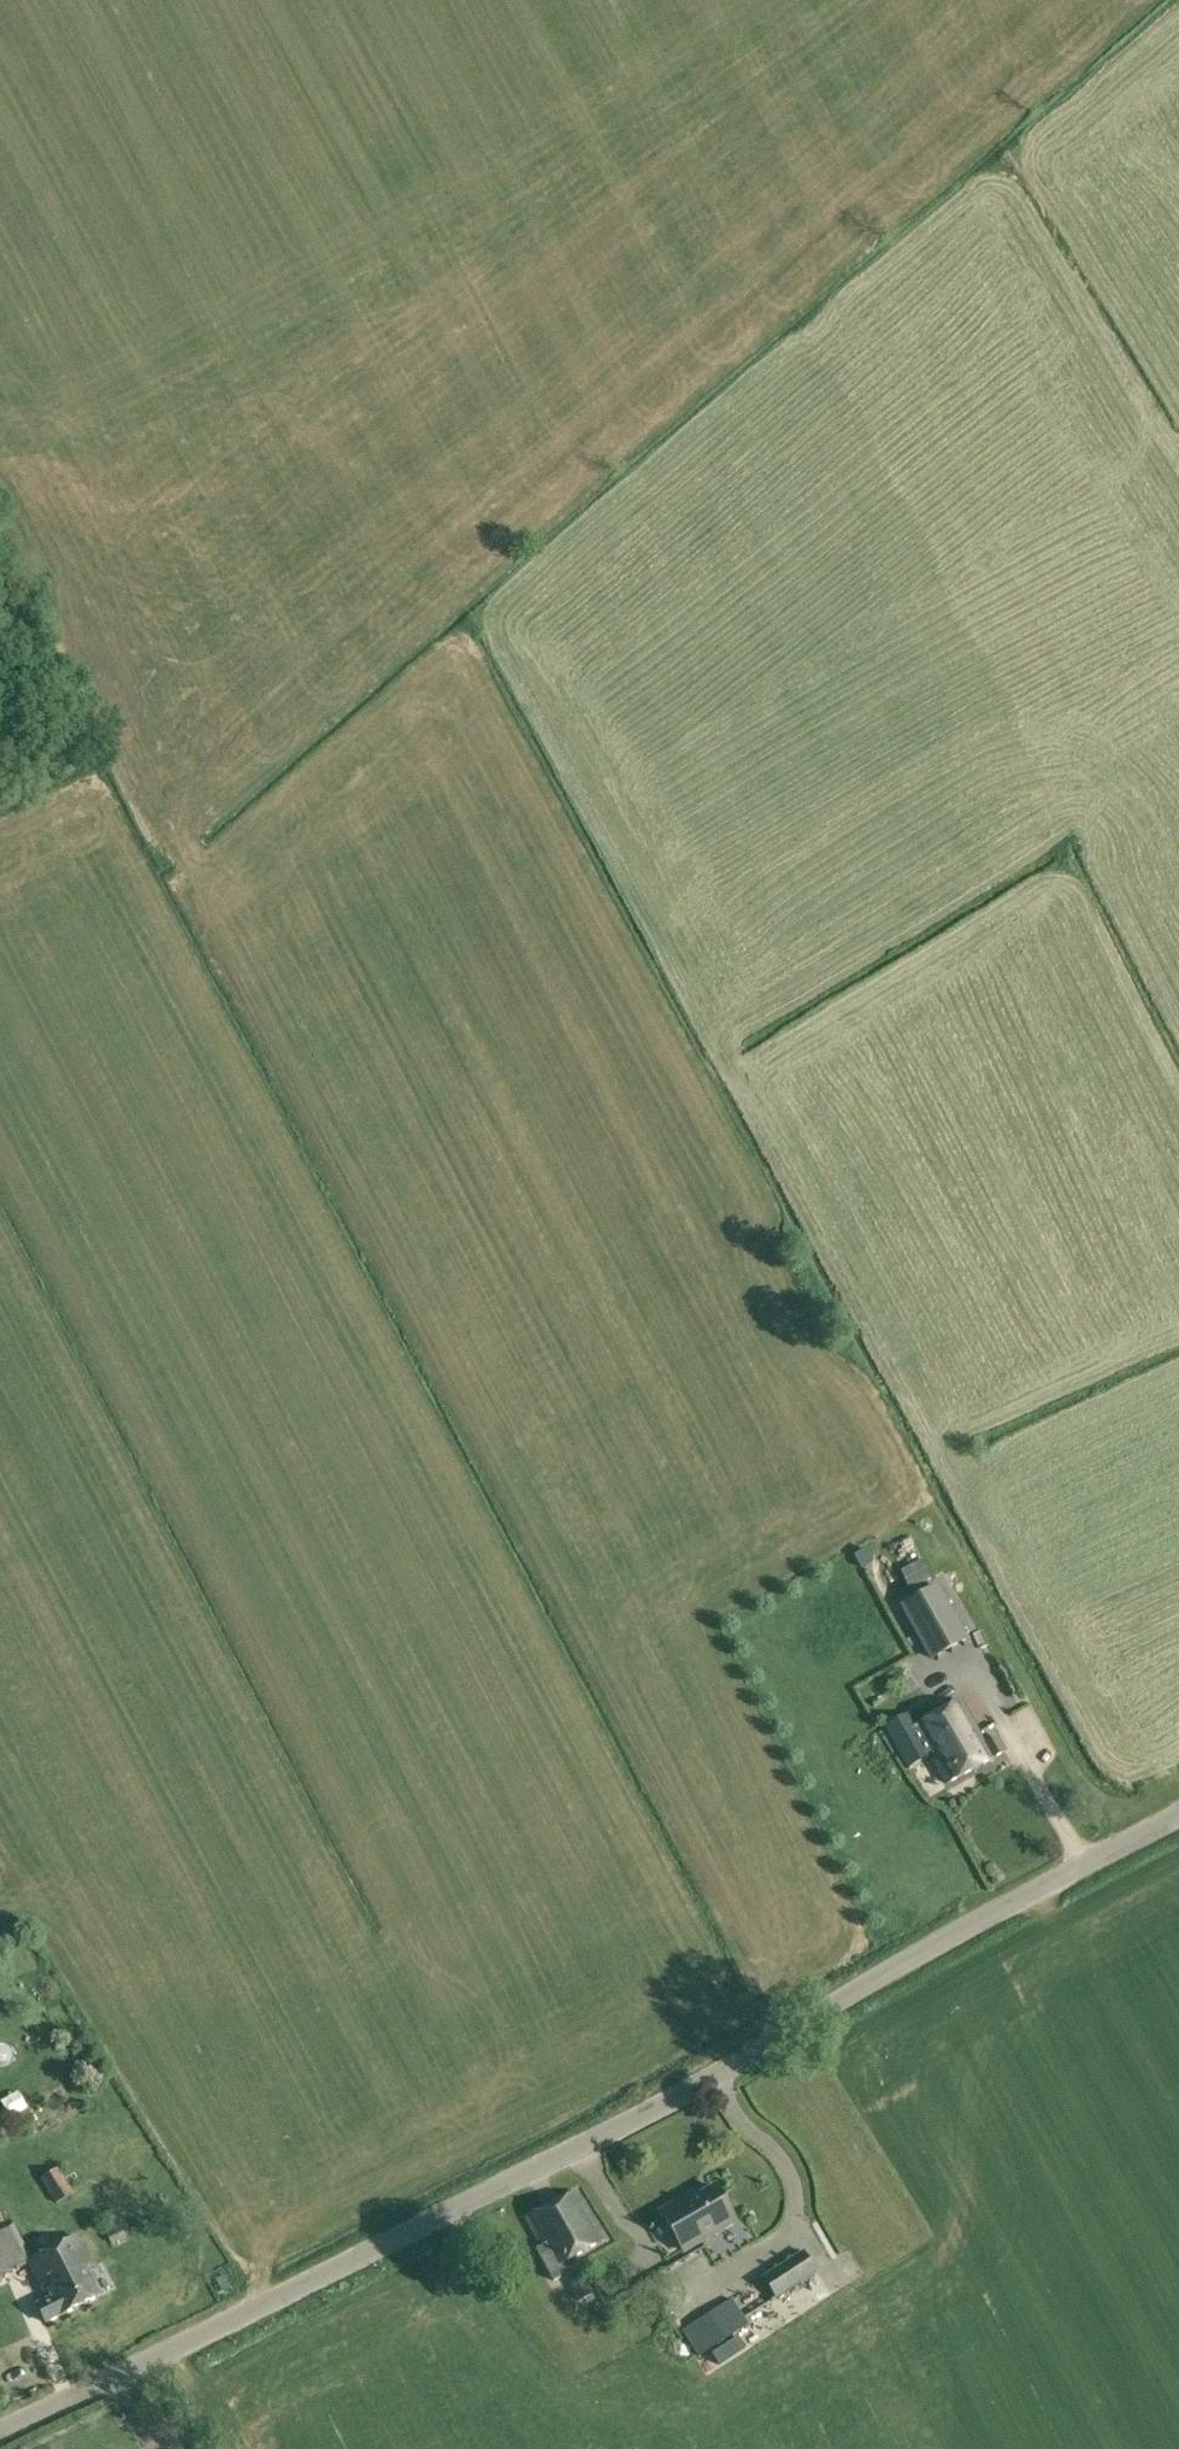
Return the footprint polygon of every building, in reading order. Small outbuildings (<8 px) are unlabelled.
[(921,1581),(913,1563),(899,1570),(902,1575),(904,1574),(910,1587),(921,1581)] [(932,1658),(967,1639),(937,1586),(903,1605),(932,1658)] [(1004,1752),(998,1740),(987,1746),(961,1701),(915,1728),(947,1784),(1004,1752)] [(34,2121),(27,2108),(10,2118),(18,2131),(34,2121)] [(73,2194),(59,2169),(40,2179),(55,2204),(73,2194)] [(713,2183),(661,2213),(683,2251),(735,2221),(713,2183)] [(558,2272),(567,2267),(565,2264),(605,2239),(577,2192),(527,2219),(543,2247),(537,2250),(554,2281),(561,2277),(558,2272)] [(30,2259),(14,2226),(0,2233),(0,2277),(9,2272),(8,2270),(30,2259)] [(113,2244),(125,2239),(120,2227),(107,2234),(113,2244)] [(44,2291),(47,2289),(51,2298),(37,2305),(47,2323),(102,2295),(89,2269),(92,2267),(76,2237),(29,2261),(44,2291)] [(763,2277),(777,2298),(790,2289),(816,2271),(802,2250),(763,2277)] [(580,2300),(592,2295),(585,2278),(570,2285),(577,2301),(580,2300)] [(683,2330),(699,2356),(717,2344),(748,2324),(731,2299),(700,2319),(683,2330)]
